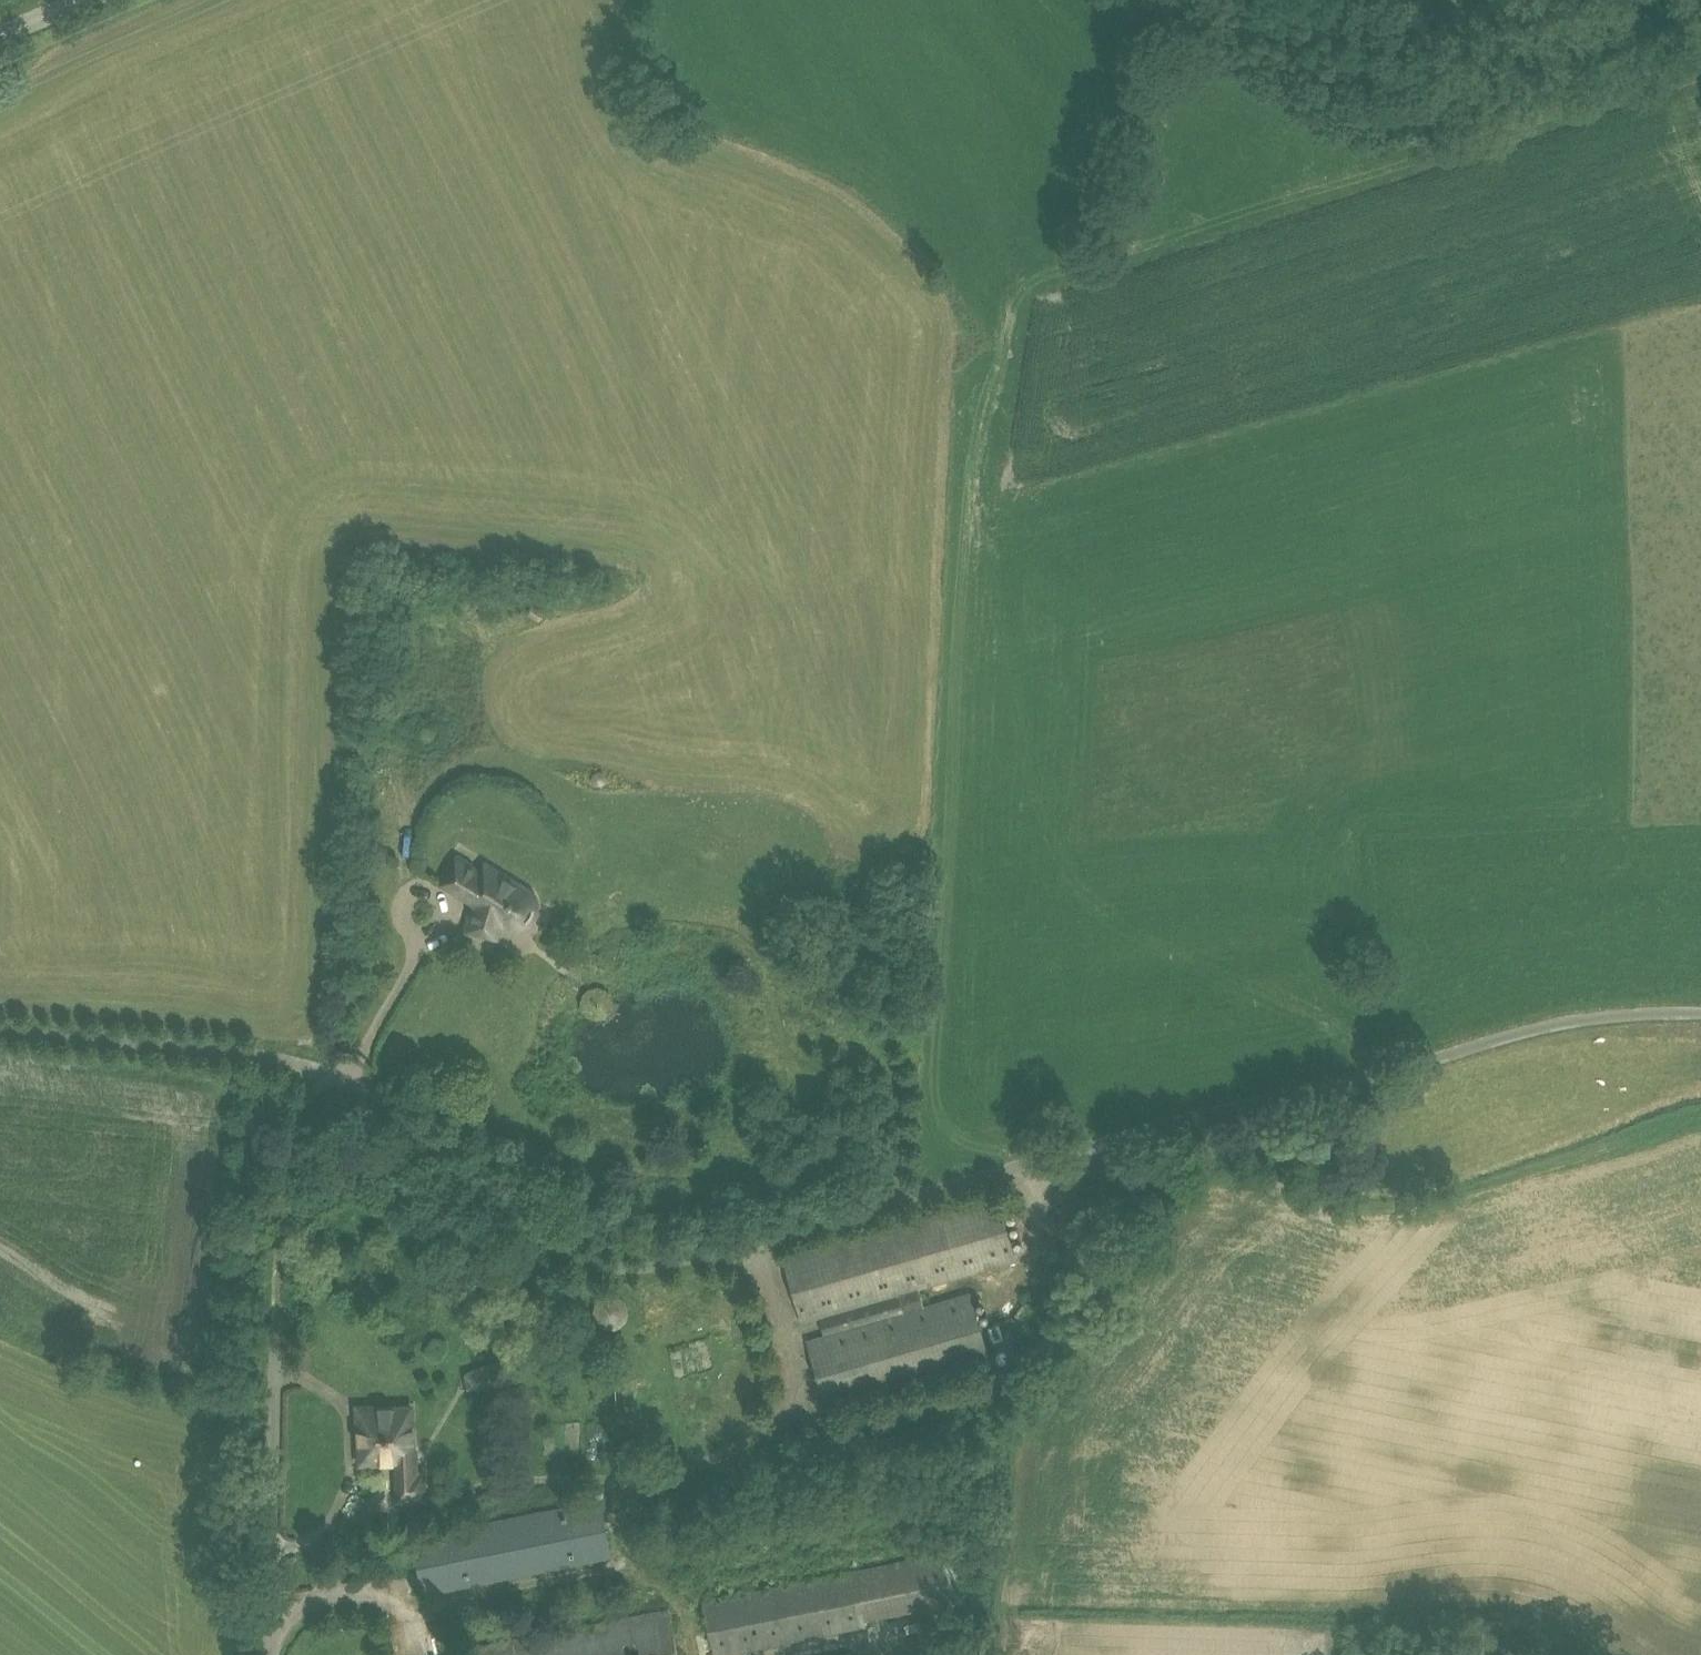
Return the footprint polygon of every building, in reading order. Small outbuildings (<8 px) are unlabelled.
[(525,886),(488,864),(482,874),(456,859),(442,882),(476,902),(468,931),(498,939),(503,920),(514,923),(513,927),(517,927),(519,927),(522,927),(525,926),(530,923),(532,920),(535,917),(536,914),(537,910),(537,907),(537,902),(535,898),(532,893),(529,890),(525,886)] [(918,1286),(1015,1258),(996,1195),(783,1257),(801,1320),(897,1292),(903,1313),(807,1341),(826,1405),(988,1358),(970,1294),(924,1307),(918,1286)] [(999,1323),(989,1325),(993,1340),(1003,1337),(999,1323)] [(464,1371),(466,1388),(483,1389),(516,1381),(520,1375),(517,1358),(503,1359),(467,1369),(464,1371)] [(356,1421),(356,1425),(356,1461),(397,1461),(397,1499),(423,1499),(423,1473),(409,1472),(409,1408),(369,1408),(367,1408),(365,1408),(363,1409),(361,1411),(359,1412),(358,1414),(357,1416),(356,1419),(356,1421)] [(423,1593),(610,1555),(599,1498),(412,1537),(423,1593)] [(951,1608),(940,1552),(703,1599),(709,1631),(695,1634),(699,1654),(716,1654),(951,1608)] [(669,1607),(458,1649),(459,1654),(678,1654),(669,1607)]
